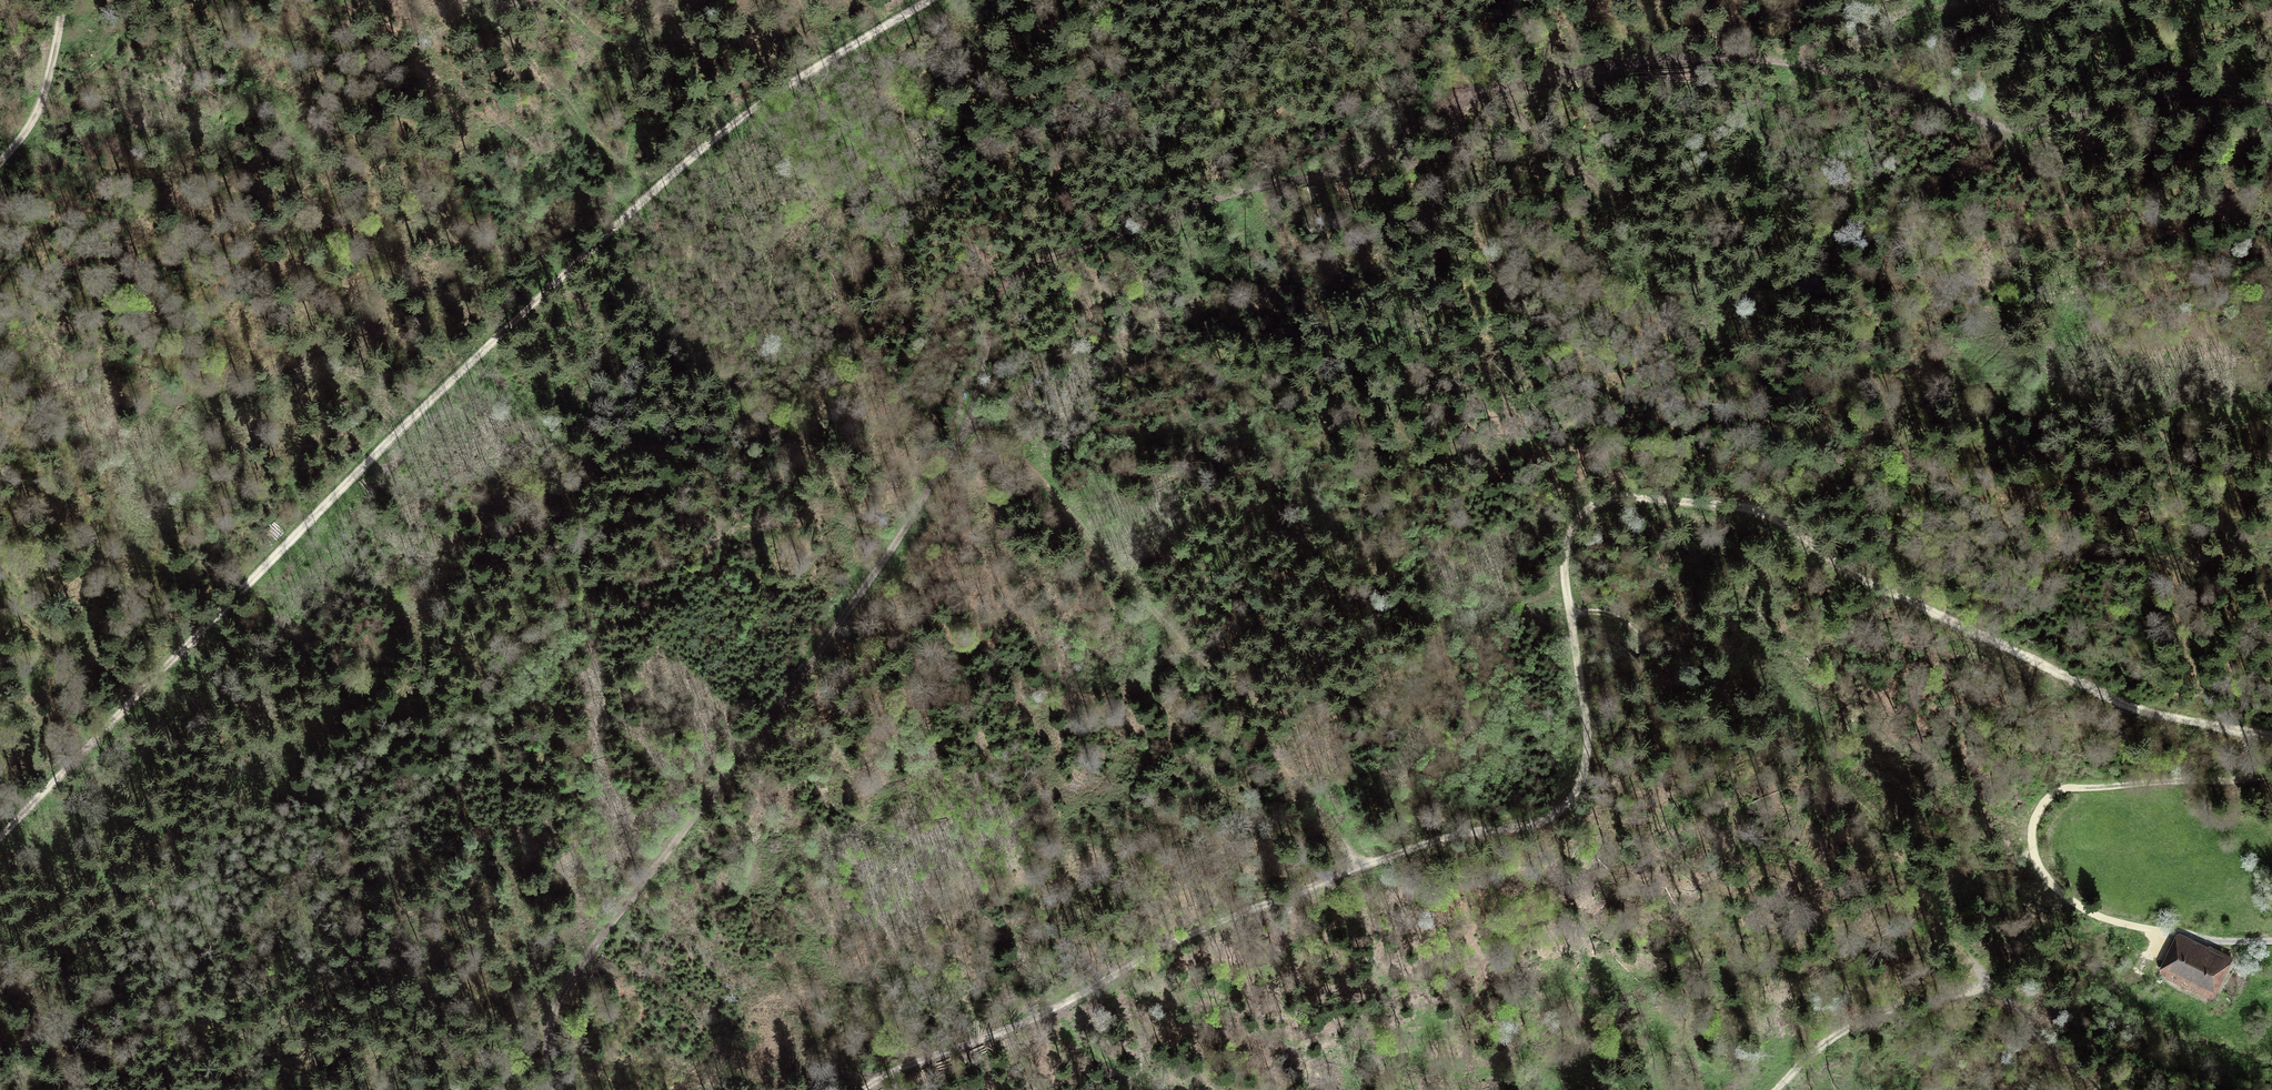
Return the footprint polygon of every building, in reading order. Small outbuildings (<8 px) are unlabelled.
[(2178,931),(2157,972),(2165,976),(2165,977),(2190,989),(2190,988),(2213,999),(2234,957),(2209,945),(2208,946),(2178,931)]
